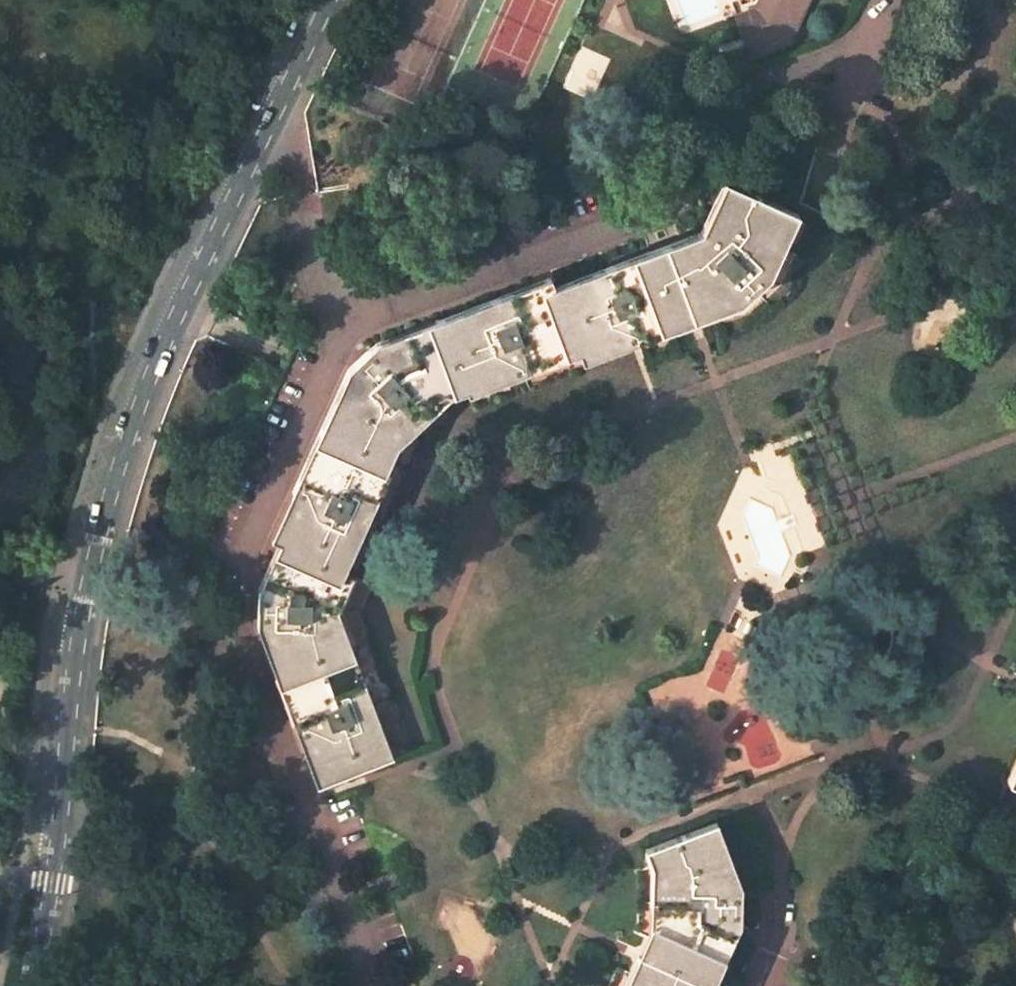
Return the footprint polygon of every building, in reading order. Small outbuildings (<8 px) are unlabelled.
[(758,6),(746,11),(753,29),(760,31),(763,39),(753,43),(758,55),(785,47),(808,0),(760,0),(758,6)] [(734,17),(749,58),(758,55),(753,43),(763,39),(760,31),(753,29),(746,11),(734,17)] [(500,381),(543,365),(542,361),(576,349),(580,358),(738,300),(765,277),(779,247),(768,242),(785,207),(728,182),(705,232),(677,243),(573,282),(554,289),(551,281),(474,309),(376,346),(351,371),(336,402),(307,468),(291,504),(298,508),(282,544),(283,545),(264,587),(263,627),(301,728),(308,749),(316,746),(329,781),(389,759),(334,611),(351,575),(341,570),(389,463),(384,460),(397,430),(399,431),(433,394),(432,391),(461,382),(464,390),(499,377),(500,381)] [(779,247),(795,212),(785,207),(768,242),(779,247)] [(329,781),(316,746),(308,749),(321,784),(329,781)] [(735,925),(737,889),(713,824),(654,846),(666,877),(663,878),(664,918),(667,919),(636,985),(707,985),(735,925)]
